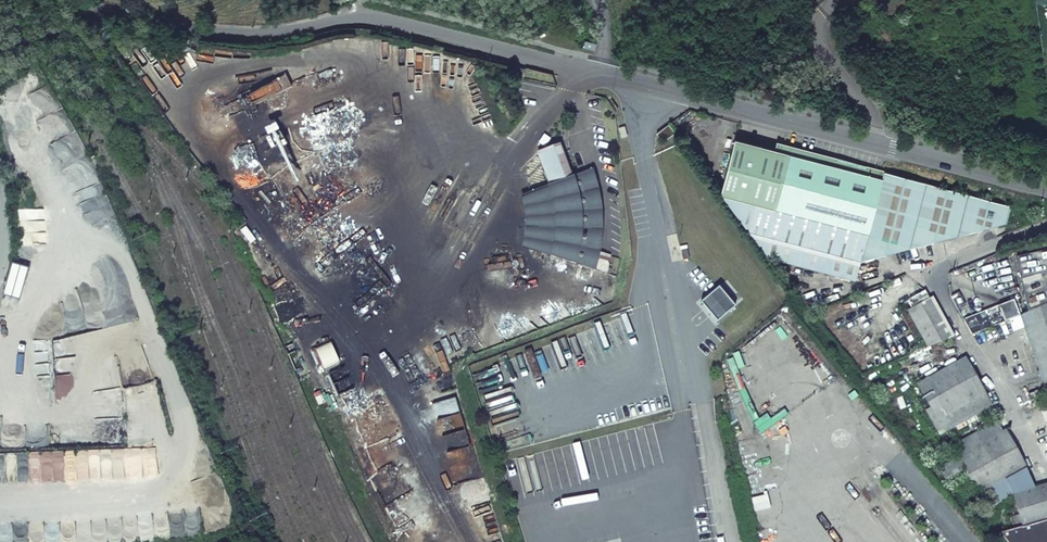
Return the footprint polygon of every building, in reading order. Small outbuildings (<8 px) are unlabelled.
[(548,31),(571,37),(574,26),(551,21),(548,31)] [(597,43),(586,40),(584,47),(595,50),(597,43)] [(523,78),(525,69),(514,66),(511,76),(523,78)] [(63,121),(73,115),(65,101),(54,106),(55,108),(51,109),(58,122),(62,120),(63,121)] [(669,125),(656,134),(660,138),(663,136),(666,140),(675,133),(669,125)] [(625,126),(619,128),(622,138),(628,137),(625,126)] [(773,206),(787,154),(735,140),(721,194),(766,255),(846,277),(854,278),(861,261),(860,261),(766,236),(773,209),(773,208),(773,206)] [(526,249),(593,269),(593,268),(597,256),(597,255),(598,249),(599,243),(599,241),(600,234),(600,215),(600,214),(600,211),(599,210),(599,204),(596,186),(594,182),(594,181),(593,177),(593,176),(590,169),(569,178),(556,145),(534,153),(546,186),(525,194),(528,206),(530,216),(530,227),(530,228),(529,234),(529,235),(529,237),(528,242),(526,249)] [(789,147),(773,206),(773,208),(773,209),(766,236),(860,261),(861,261),(861,259),(868,232),(883,173),(789,147)] [(861,261),(1006,224),(1011,207),(883,173),(868,232),(861,259),(861,261)] [(1027,309),(1046,303),(1046,249),(1015,256),(1027,309)] [(12,263),(2,295),(19,300),(29,268),(12,263)] [(701,302),(717,321),(734,306),(718,287),(701,302)] [(908,311),(928,346),(954,336),(932,297),(908,311)] [(1046,334),(1046,304),(1019,314),(1029,341),(1046,334)] [(998,305),(972,316),(979,331),(1005,320),(998,305)] [(1029,341),(1046,394),(1046,334),(1029,341)] [(933,423),(985,394),(965,358),(918,384),(931,408),(926,410),(933,423)] [(979,491),(1004,477),(1026,465),(1006,429),(1002,431),(996,421),(985,427),(986,429),(954,446),(960,456),(966,469),(979,491)] [(953,476),(966,469),(960,456),(943,466),(953,476)] [(988,509),(1013,495),(1013,494),(1004,477),(979,491),(988,509)] [(1013,494),(1013,495),(1019,515),(1022,526),(1046,519),(1046,484),(1013,494)] [(1015,529),(1022,526),(1019,515),(1011,517),(1015,529)] [(1022,526),(1015,529),(1001,533),(1009,541),(1046,541),(1046,519),(1022,526)]
